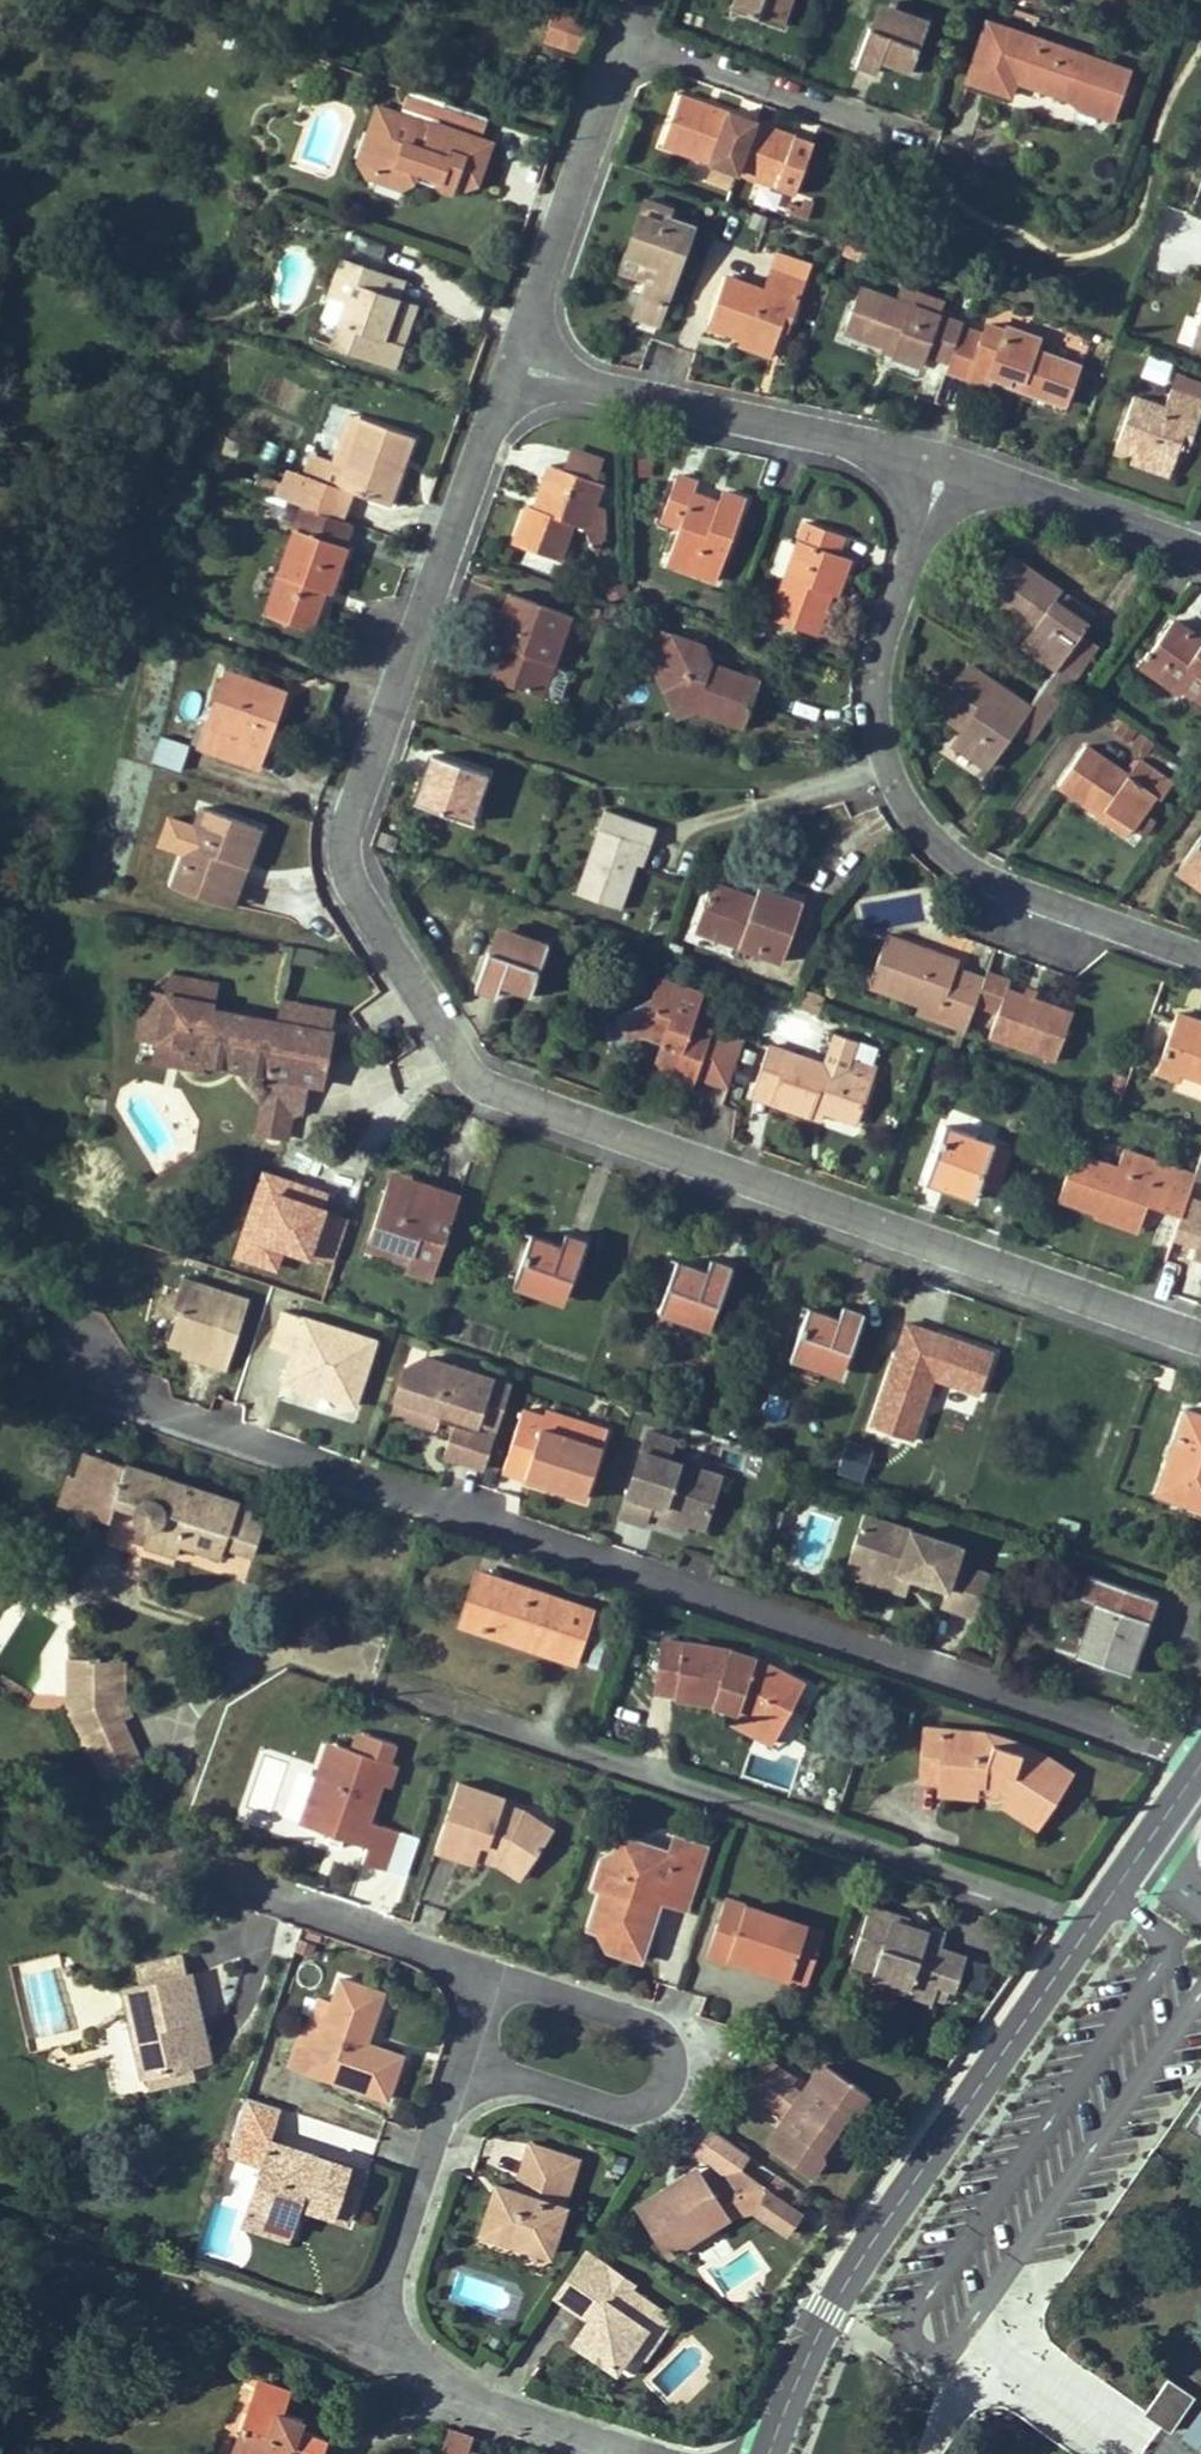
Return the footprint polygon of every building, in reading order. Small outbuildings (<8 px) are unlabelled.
[(732,9),(777,25),(786,0),(735,0),(732,9)] [(777,25),(784,27),(793,0),(786,0),(777,25)] [(880,3),(872,28),(880,31),(887,13),(927,27),(930,21),(880,3)] [(872,28),(870,27),(856,66),(878,73),(883,60),(912,71),(927,27),(887,13),(880,31),(872,28)] [(1020,71),(1028,73),(1025,84),(1122,116),(1137,73),(989,22),(968,81),(1012,96),(1017,82),(1020,71)] [(1025,84),(1028,73),(1020,71),(1017,82),(1025,84)] [(968,81),(965,89),(1009,104),(1012,96),(968,81)] [(739,173),(758,121),(682,93),(663,146),(739,173)] [(379,104),(359,162),(369,177),(380,181),(373,166),(381,143),(393,136),(406,140),(414,117),(379,104)] [(421,171),(436,176),(438,188),(454,193),(456,185),(466,188),(479,182),(493,142),(437,122),(435,124),(414,117),(406,140),(393,136),(381,143),(373,166),(380,181),(404,189),(417,184),(418,181),(421,171)] [(758,121),(739,173),(778,187),(797,135),(758,121)] [(778,187),(797,193),(815,142),(797,135),(778,187)] [(436,176),(421,171),(418,181),(438,188),(436,176)] [(656,282),(649,280),(648,283),(635,318),(658,327),(695,228),(668,218),(671,210),(647,202),(627,256),(662,268),(656,282)] [(794,300),(801,303),(814,265),(779,252),(765,290),(726,276),(709,325),(744,337),(776,348),(784,328),(794,300)] [(662,268),(627,256),(621,273),(648,283),(649,280),(656,282),(662,268)] [(349,302),(363,265),(344,258),(331,294),(349,302)] [(363,265),(349,302),(335,345),(395,367),(402,344),(393,340),(386,338),(399,298),(406,280),(363,265)] [(947,302),(903,285),(897,300),(942,316),(947,302)] [(965,327),(965,325),(942,316),(897,300),(862,287),(846,331),(886,346),(896,350),(894,355),(924,366),(929,354),(952,362),(961,336),(965,327)] [(791,331),(801,303),(794,300),(784,328),(791,331)] [(416,305),(406,301),(393,340),(402,344),(416,305)] [(1191,343),(1200,346),(1200,309),(1191,343)] [(993,376),(1008,382),(1011,376),(1023,381),(1021,387),(1066,403),(1080,366),(1072,363),(1036,350),(1040,339),(1008,328),(1007,330),(990,324),(985,334),(983,344),(961,336),(952,362),(948,372),(989,386),(993,376)] [(983,344),(985,334),(965,327),(961,336),(983,344)] [(744,337),(741,346),(773,357),(776,348),(744,337)] [(1040,339),(1036,350),(1072,363),(1076,351),(1040,339)] [(894,355),(896,350),(886,346),(884,352),(894,355)] [(1023,381),(1011,376),(1008,382),(1021,387),(1023,381)] [(1146,379),(1140,398),(1166,407),(1173,389),(1146,379)] [(1166,407),(1140,398),(1137,397),(1118,446),(1136,452),(1173,466),(1182,445),(1192,417),(1200,420),(1200,399),(1173,389),(1166,407)] [(1200,421),(1200,420),(1192,417),(1182,445),(1190,448),(1200,421)] [(391,504),(405,466),(399,464),(403,453),(409,455),(416,437),(362,418),(346,464),(314,452),(306,475),(297,501),(306,505),(304,507),(343,520),(354,492),(391,504)] [(1136,452),(1133,462),(1170,476),(1173,466),(1136,452)] [(403,453),(399,464),(405,466),(409,455),(403,453)] [(574,523),(588,528),(595,506),(603,484),(551,464),(536,507),(527,504),(513,543),(561,561),(574,523)] [(292,470),(284,491),(282,499),(296,504),(297,501),(306,475),(292,470)] [(718,507),(711,505),(713,500),(695,495),(699,483),(679,476),(662,520),(681,527),(672,552),(698,561),(697,566),(720,574),(749,500),(723,491),(719,503),(718,507)] [(244,486),(254,490),(258,481),(248,477),(244,486)] [(254,490),(282,499),(284,491),(258,481),(254,490)] [(595,506),(588,528),(598,552),(599,552),(607,529),(605,510),(595,506)] [(302,513),(298,528),(267,614),(311,629),(324,592),(330,593),(347,547),(345,546),(354,524),(343,520),(304,507),(302,513)] [(289,508),(283,523),(298,528),(302,513),(289,508)] [(809,522),(787,581),(773,620),(817,635),(832,595),(835,587),(841,589),(852,559),(838,555),(845,536),(809,522)] [(697,566),(698,561),(672,552),(668,563),(718,581),(720,574),(697,566)] [(1082,635),(1089,626),(1055,604),(1063,592),(1054,586),(1012,558),(985,597),(1033,630),(1023,644),(1057,669),(1044,688),(1061,699),(1099,646),(1082,635)] [(832,595),(839,597),(841,589),(835,587),(832,595)] [(1063,592),(1055,604),(1089,626),(1097,615),(1063,592)] [(512,648),(509,656),(505,654),(496,679),(544,695),(573,615),(511,594),(494,642),(507,646),(512,648)] [(1175,620),(1148,658),(1161,667),(1155,676),(1182,695),(1186,690),(1200,700),(1200,639),(1175,620)] [(648,655),(662,683),(679,638),(657,630),(648,655)] [(679,638),(662,683),(671,700),(695,709),(745,727),(761,682),(711,662),(699,660),(703,647),(699,646),(679,638)] [(703,647),(699,660),(711,662),(703,647)] [(1142,667),(1155,676),(1161,667),(1148,658),(1142,667)] [(970,723),(964,731),(955,745),(989,768),(1013,732),(1030,743),(1061,699),(1044,688),(1031,707),(970,667),(943,705),(970,723)] [(227,671),(207,728),(215,731),(208,749),(259,768),(267,748),(259,745),(266,724),(260,721),(263,714),(277,719),(287,693),(227,671)] [(695,709),(671,700),(678,717),(695,709)] [(964,731),(970,723),(943,705),(938,714),(964,731)] [(267,748),(277,719),(263,714),(260,721),(266,724),(259,745),(267,748)] [(189,742),(200,746),(207,728),(195,723),(189,742)] [(200,746),(208,749),(215,731),(207,728),(200,746)] [(157,731),(153,760),(182,764),(186,735),(157,731)] [(1133,744),(1148,754),(1156,742),(1142,732),(1133,744)] [(1140,762),(1130,776),(1087,747),(1059,787),(1094,810),(1098,804),(1133,828),(1156,795),(1163,799),(1174,785),(1140,762)] [(429,807),(472,822),(490,773),(434,754),(426,778),(437,782),(429,807)] [(429,807),(437,782),(426,778),(418,803),(429,807)] [(1129,834),(1133,828),(1098,804),(1094,810),(1129,834)] [(262,829),(204,807),(174,887),(223,905),(233,878),(243,882),(262,829)] [(655,845),(662,827),(609,808),(578,891),(624,907),(640,862),(647,842),(655,845)] [(1200,873),(1200,838),(1185,862),(1200,873)] [(640,862),(648,865),(655,845),(647,842),(640,862)] [(899,851),(891,843),(877,857),(886,865),(899,851)] [(1178,871),(1200,888),(1200,873),(1185,862),(1178,871)] [(233,909),(243,882),(233,878),(223,905),(233,909)] [(757,899),(714,884),(696,931),(784,962),(805,904),(760,889),(757,899)] [(507,937),(548,951),(550,944),(502,927),(492,953),(500,955),(507,937)] [(476,990),(499,997),(502,986),(532,996),(548,951),(507,937),(500,955),(492,953),(490,953),(476,990)] [(888,937),(871,986),(921,1004),(942,1011),(948,996),(956,1000),(947,1025),(959,1029),(966,1031),(967,1029),(976,1006),(984,984),(965,977),(963,981),(955,978),(958,969),(960,962),(888,937)] [(984,984),(985,979),(958,969),(955,978),(963,981),(965,977),(984,984)] [(976,1006),(991,1011),(999,1014),(990,1037),(1057,1061),(1075,1012),(1037,998),(1024,994),(1008,988),(1011,980),(988,972),(985,979),(984,984),(976,1006)] [(654,996),(627,1010),(640,1039),(644,1037),(655,1031),(666,1034),(663,1043),(652,1074),(695,1088),(715,1031),(696,1023),(706,995),(659,979),(654,996)] [(1024,994),(1037,998),(1039,991),(1027,987),(1024,994)] [(805,999),(825,1007),(828,998),(808,991),(805,999)] [(917,1014),(947,1025),(956,1000),(948,996),(942,1011),(921,1004),(917,1014)] [(801,1008),(821,1015),(825,1007),(805,999),(801,1008)] [(327,1066),(334,1033),(165,1002),(150,1082),(206,1094),(212,1065),(304,1082),(323,1085),(327,1066)] [(983,1035),(991,1011),(976,1006),(967,1029),(983,1035)] [(627,1010),(617,1015),(631,1043),(640,1039),(627,1010)] [(1178,1013),(1158,1071),(1181,1080),(1183,1073),(1200,1080),(1200,1021),(1178,1013)] [(966,1031),(959,1029),(952,1051),(958,1053),(966,1031)] [(655,1031),(644,1037),(663,1043),(666,1034),(655,1031)] [(770,1046),(756,1087),(774,1093),(771,1102),(812,1116),(816,1109),(822,1110),(823,1107),(825,1108),(826,1110),(826,1111),(859,1123),(878,1070),(850,1059),(846,1071),(770,1046)] [(329,1093),(335,1067),(327,1066),(323,1085),(304,1082),(303,1088),(329,1093)] [(1181,1080),(1200,1088),(1200,1080),(1183,1073),(1181,1080)] [(1119,1074),(1112,1091),(1120,1094),(1127,1077),(1119,1074)] [(771,1102),(774,1093),(756,1087),(753,1096),(771,1102)] [(108,1116),(111,1098),(97,1095),(94,1114),(108,1116)] [(812,1116),(822,1120),(826,1111),(826,1110),(825,1108),(823,1107),(822,1110),(816,1109),(812,1116)] [(995,1145),(995,1144),(947,1126),(928,1182),(950,1190),(956,1178),(980,1186),(995,1145)] [(1012,1152),(995,1145),(980,1186),(997,1192),(1012,1152)] [(1098,1212),(1100,1204),(1144,1218),(1149,1204),(1163,1165),(1125,1151),(1119,1168),(1077,1154),(1061,1199),(1098,1212)] [(1174,1169),(1163,1165),(1149,1204),(1160,1208),(1174,1169)] [(1183,1216),(1197,1177),(1174,1169),(1160,1208),(1183,1216)] [(393,1175),(391,1183),(424,1194),(423,1198),(431,1201),(433,1197),(459,1206),(461,1197),(393,1175)] [(975,1200),(980,1186),(956,1178),(950,1190),(975,1200)] [(391,1183),(372,1237),(413,1251),(410,1263),(407,1271),(434,1280),(459,1206),(433,1197),(431,1201),(423,1198),(424,1194),(391,1183)] [(1144,1218),(1100,1204),(1098,1212),(1095,1218),(1139,1232),(1144,1218)] [(532,1236),(517,1279),(558,1293),(564,1276),(573,1279),(587,1241),(570,1235),(568,1235),(563,1246),(532,1236)] [(410,1263),(413,1251),(372,1237),(368,1249),(410,1263)] [(679,1263),(664,1307),(703,1320),(710,1302),(719,1306),(734,1267),(713,1260),(708,1272),(679,1263)] [(564,1276),(558,1293),(517,1279),(515,1287),(564,1304),(573,1279),(564,1276)] [(249,1300),(183,1278),(174,1306),(180,1308),(168,1342),(185,1348),(208,1356),(207,1363),(226,1369),(249,1300)] [(710,1302),(703,1320),(664,1307),(662,1313),(711,1330),(719,1306),(710,1302)] [(810,1308),(795,1352),(836,1367),(844,1348),(851,1351),(865,1314),(847,1307),(845,1307),(840,1319),(810,1308)] [(375,1339),(283,1308),(271,1344),(292,1351),(298,1353),(295,1361),(289,1360),(282,1379),(354,1403),(375,1339)] [(208,1356),(185,1348),(183,1354),(207,1363),(208,1356)] [(844,1348),(836,1367),(795,1352),(792,1360),(842,1377),(851,1351),(844,1348)] [(298,1353),(292,1351),(289,1360),(295,1361),(298,1353)] [(485,1468),(513,1385),(433,1358),(414,1368),(404,1397),(443,1410),(441,1418),(455,1423),(445,1454),(485,1468)] [(1022,1381),(1027,1366),(1013,1361),(1008,1376),(1022,1381)] [(443,1410),(404,1397),(398,1414),(438,1428),(441,1418),(443,1410)] [(561,1486),(588,1495),(610,1428),(592,1422),(587,1439),(544,1425),(548,1414),(520,1405),(499,1466),(554,1484),(555,1478),(563,1481),(561,1486)] [(592,1422),(550,1408),(548,1414),(544,1425),(587,1439),(592,1422)] [(1187,1409),(1158,1493),(1200,1507),(1200,1414),(1187,1409)] [(652,1508),(654,1501),(667,1505),(664,1512),(690,1520),(706,1526),(720,1485),(698,1477),(702,1466),(671,1456),(677,1437),(650,1429),(620,1520),(645,1529),(652,1508)] [(88,1452),(79,1479),(88,1482),(78,1510),(110,1521),(103,1542),(143,1555),(147,1545),(179,1556),(184,1543),(223,1557),(226,1547),(255,1555),(266,1523),(251,1517),(254,1506),(88,1452)] [(61,1504),(78,1510),(88,1482),(79,1479),(70,1476),(61,1504)] [(563,1481),(555,1478),(554,1484),(561,1486),(563,1481)] [(654,1501),(652,1508),(664,1512),(667,1505),(654,1501)] [(690,1520),(664,1512),(662,1521),(687,1529),(690,1520)] [(874,1516),(853,1577),(911,1597),(917,1579),(953,1591),(949,1604),(982,1615),(997,1571),(963,1559),(967,1547),(874,1516)] [(508,1561),(523,1566),(527,1556),(512,1551),(508,1561)] [(490,1627),(497,1629),(494,1634),(501,1637),(576,1662),(582,1643),(594,1611),(480,1574),(463,1623),(488,1632),(490,1627)] [(1145,1618),(1129,1612),(1096,1601),(1088,1627),(1078,1654),(1127,1672),(1138,1640),(1145,1618)] [(615,1618),(594,1611),(582,1643),(604,1650),(615,1618)] [(1152,1620),(1145,1618),(1138,1640),(1127,1672),(1134,1674),(1152,1620)] [(656,1691),(678,1694),(678,1698),(717,1705),(718,1704),(720,1696),(741,1703),(739,1710),(780,1733),(806,1685),(760,1660),(740,1653),(663,1640),(656,1691)] [(71,1710),(86,1744),(92,1741),(76,1705),(76,1691),(95,1691),(95,1678),(105,1678),(106,1674),(116,1675),(116,1700),(123,1717),(133,1712),(125,1697),(126,1660),(70,1659),(71,1710)] [(76,1705),(92,1741),(111,1784),(145,1767),(123,1717),(116,1700),(116,1675),(106,1674),(105,1678),(95,1678),(95,1691),(76,1691),(76,1705)] [(30,1706),(31,1705),(0,1676),(0,1689),(30,1706)] [(720,1696),(718,1704),(739,1710),(741,1703),(720,1696)] [(775,1743),(780,1733),(739,1710),(733,1720),(775,1743)] [(1000,1745),(988,1734),(925,1729),(921,1780),(939,1782),(978,1785),(983,1785),(984,1790),(986,1794),(989,1797),(995,1799),(999,1799),(1004,1798),(1008,1794),(1011,1796),(1047,1818),(1074,1775),(1032,1748),(1021,1752),(1000,1745)] [(360,1731),(354,1748),(366,1753),(372,1735),(360,1731)] [(1032,1748),(988,1734),(1000,1745),(1021,1752),(1032,1748)] [(399,1744),(372,1735),(366,1753),(354,1748),(341,1744),(330,1776),(321,1772),(311,1803),(320,1806),(314,1826),(371,1847),(365,1863),(387,1871),(408,1811),(380,1801),(387,1782),(393,1784),(401,1764),(393,1762),(399,1744)] [(321,1772),(330,1776),(341,1744),(331,1741),(321,1772)] [(508,1797),(461,1782),(437,1850),(478,1865),(481,1856),(489,1858),(494,1846),(510,1851),(535,1867),(557,1831),(529,1813),(505,1805),(508,1797)] [(938,1794),(976,1797),(978,1785),(939,1782),(938,1794)] [(1011,1796),(1006,1805),(1041,1828),(1047,1818),(1011,1796)] [(314,1826),(320,1806),(311,1803),(304,1823),(314,1826)] [(602,1894),(591,1930),(606,1935),(602,1949),(642,1963),(653,1926),(639,1897),(653,1887),(660,1904),(686,1912),(706,1847),(675,1837),(671,1851),(620,1836),(615,1851),(603,1858),(593,1892),(602,1894)] [(527,1880),(535,1867),(510,1851),(494,1846),(489,1858),(501,1861),(527,1880)] [(653,1926),(660,1904),(653,1887),(639,1897),(653,1926)] [(790,1920),(728,1901),(709,1959),(730,1966),(734,1960),(753,1966),(755,1960),(768,1965),(767,1970),(795,1980),(806,1940),(785,1934),(790,1920)] [(895,1915),(871,1908),(852,1964),(875,1971),(936,1989),(934,1999),(947,2003),(951,1992),(957,1994),(968,1957),(943,1949),(927,1943),(931,1933),(908,1926),(892,1921),(895,1915)] [(909,1919),(895,1915),(892,1921),(908,1926),(909,1919)] [(826,1931),(790,1920),(785,1934),(806,1940),(795,1980),(810,1984),(826,1931)] [(931,1933),(927,1943),(943,1949),(946,1937),(931,1933)] [(986,1989),(994,1961),(969,1954),(961,1982),(986,1989)] [(146,1988),(189,1978),(185,1959),(141,1970),(146,1988)] [(753,1966),(767,1970),(768,1965),(755,1960),(753,1966)] [(933,2003),(934,1999),(936,1989),(875,1971),(870,1983),(933,2003)] [(146,1988),(128,1992),(150,2079),(152,2078),(195,2068),(201,2066),(190,2022),(204,2018),(194,1977),(189,1978),(146,1988)] [(295,2065),(394,2097),(408,2055),(372,2042),(361,2039),(364,2031),(374,2034),(388,1992),(344,1978),(337,2000),(326,2032),(308,2027),(295,2065)] [(204,2018),(190,2022),(201,2066),(215,2062),(204,2018)] [(364,2031),(361,2039),(372,2042),(374,2034),(364,2031)] [(767,2061),(742,2097),(768,2115),(773,2108),(786,2116),(790,2123),(786,2129),(779,2125),(767,2144),(814,2177),(827,2158),(822,2154),(836,2133),(852,2111),(856,2114),(869,2096),(822,2064),(806,2087),(812,2091),(807,2098),(801,2094),(788,2086),(793,2080),(767,2061)] [(195,2068),(152,2078),(154,2090),(197,2079),(195,2068)] [(807,2098),(812,2091),(806,2087),(801,2094),(807,2098)] [(232,2154),(267,2165),(254,2207),(274,2214),(272,2220),(299,2228),(304,2212),(307,2204),(318,2208),(355,2220),(371,2170),(276,2140),(286,2107),(251,2096),(232,2154)] [(1200,2140),(1200,2103),(1184,2127),(1200,2140)] [(852,2111),(836,2133),(822,2154),(827,2158),(834,2155),(857,2123),(856,2114),(852,2111)] [(786,2129),(790,2123),(786,2116),(779,2125),(786,2129)] [(508,2188),(505,2202),(499,2200),(488,2233),(555,2254),(570,2207),(568,2205),(582,2160),(537,2147),(523,2191),(508,2188)] [(684,2173),(683,2185),(704,2171),(699,2164),(684,2173)] [(749,2200),(755,2199),(762,2203),(756,2210),(792,2234),(798,2225),(795,2209),(795,2206),(806,2191),(779,2172),(766,2190),(762,2187),(763,2183),(739,2167),(734,2169),(749,2200)] [(748,2209),(755,2199),(749,2200),(734,2169),(708,2177),(731,2214),(748,2209)] [(643,2212),(671,2254),(693,2239),(693,2234),(695,2230),(697,2228),(707,2223),(709,2222),(712,2222),(714,2223),(714,2225),(731,2214),(708,2177),(704,2171),(683,2185),(675,2191),(673,2188),(670,2187),(666,2187),(663,2189),(660,2193),(659,2196),(659,2201),(643,2212)] [(499,2200),(505,2202),(508,2188),(503,2186),(499,2200)] [(756,2210),(762,2203),(755,2199),(748,2209),(750,2208),(753,2207),(755,2209),(756,2210)] [(304,2212),(316,2217),(318,2208),(307,2204),(304,2212)] [(806,2213),(795,2206),(795,2209),(798,2225),(806,2213)] [(296,2238),(299,2228),(272,2220),(274,2214),(254,2207),(249,2222),(296,2238)] [(693,2234),(693,2239),(714,2225),(714,2223),(712,2222),(709,2222),(707,2223),(697,2228),(695,2230),(693,2234)] [(617,2271),(609,2266),(613,2261),(592,2247),(564,2286),(591,2305),(594,2319),(579,2340),(598,2352),(604,2349),(606,2358),(619,2367),(627,2365),(638,2349),(642,2352),(655,2334),(652,2323),(665,2306),(639,2287),(642,2282),(620,2266),(617,2271)] [(620,2266),(613,2261),(609,2266),(617,2271),(620,2266)] [(594,2319),(591,2305),(564,2286),(559,2294),(594,2319)] [(652,2323),(655,2334),(642,2352),(653,2360),(680,2320),(672,2315),(674,2312),(665,2306),(652,2323)] [(507,2366),(489,2354),(482,2365),(499,2377),(507,2366)] [(1170,2379),(1147,2411),(1146,2414),(1172,2432),(1197,2398),(1170,2379)] [(259,2381),(255,2392),(285,2402),(289,2391),(259,2381)] [(237,2444),(257,2452),(262,2453),(319,2453),(321,2450),(294,2441),(299,2429),(303,2419),(282,2412),(285,2402),(255,2392),(237,2444)] [(1183,2435),(1197,2446),(1200,2441),(1200,2411),(1183,2435)] [(325,2438),(299,2429),(294,2441),(321,2450),(325,2438)] [(473,2435),(453,2430),(446,2453),(468,2453),(470,2448),(473,2435)] [(257,2452),(237,2444),(232,2443),(227,2453),(256,2453),(257,2452)]
